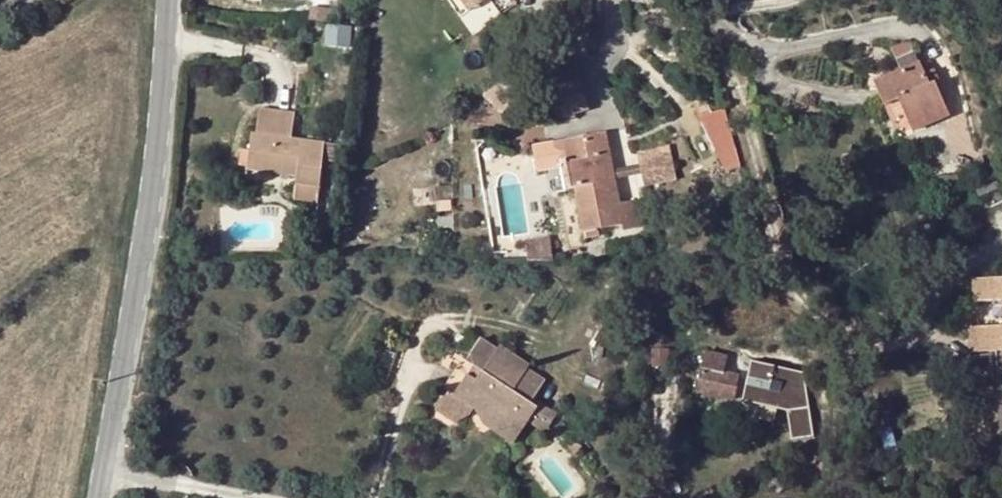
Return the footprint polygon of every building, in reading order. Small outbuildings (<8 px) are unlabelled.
[(311,8),(310,20),(331,22),(331,10),(311,8)] [(891,48),(900,69),(874,81),(885,106),(886,106),(899,138),(914,132),(949,117),(934,84),(929,86),(924,74),(909,44),(901,44),(891,48)] [(924,74),(929,86),(934,84),(939,81),(934,69),(924,74)] [(705,100),(709,109),(711,112),(724,105),(720,92),(705,100)] [(701,113),(709,109),(705,100),(697,104),(701,113)] [(296,116),(260,112),(257,136),(252,135),(248,170),(297,176),(296,186),(320,189),(324,162),(339,163),(341,147),(293,140),(296,116)] [(711,127),(731,165),(738,161),(727,117),(711,127)] [(763,140),(776,136),(773,124),(759,124),(763,140)] [(585,144),(562,149),(571,191),(576,190),(585,232),(622,225),(623,231),(641,228),(635,200),(621,204),(615,179),(613,169),(606,133),(583,137),(585,144)] [(668,145),(636,152),(638,164),(640,174),(643,187),(675,180),(668,145)] [(565,191),(571,191),(562,149),(556,150),(565,191)] [(638,164),(613,169),(615,179),(640,174),(638,164)] [(318,202),(320,189),(296,186),(294,200),(318,202)] [(523,240),(525,260),(552,261),(548,237),(523,240)] [(215,258),(214,248),(200,249),(201,259),(215,258)] [(973,277),(974,301),(1001,300),(1001,276),(973,277)] [(972,351),(996,349),(1001,349),(1001,324),(970,325),(972,351)] [(531,404),(545,382),(527,370),(529,367),(499,347),(496,350),(479,339),(470,353),(472,365),(463,360),(457,369),(444,389),(447,391),(435,411),(455,424),(470,415),(473,410),(476,412),(482,424),(484,425),(500,414),(524,429),(528,424),(537,408),(531,404)] [(707,352),(697,396),(757,412),(764,381),(741,376),(743,365),(727,361),(728,357),(707,352)] [(537,408),(528,424),(545,434),(554,419),(537,408)] [(524,429),(500,414),(484,425),(514,445),(524,429)] [(565,447),(571,455),(581,448),(574,440),(565,447)] [(811,463),(811,453),(800,454),(800,464),(811,463)]
